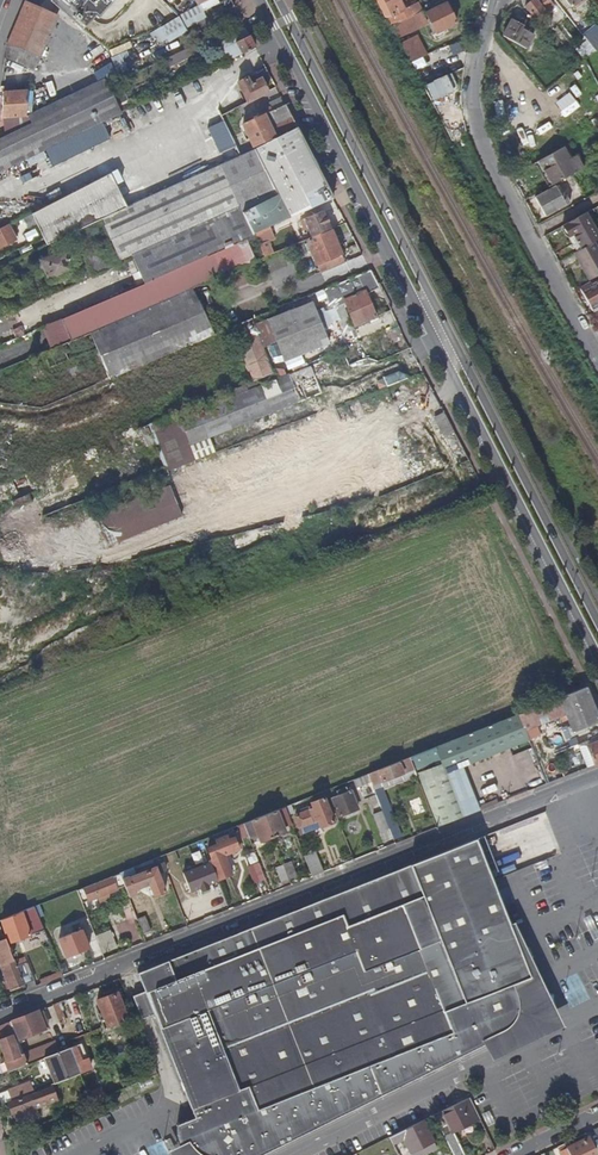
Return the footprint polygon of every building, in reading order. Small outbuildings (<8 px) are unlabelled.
[(81,30),(91,18),(107,0),(47,0),(81,30)] [(111,0),(107,0),(91,18),(94,20),(111,0)] [(218,4),(216,0),(208,0),(198,5),(201,12),(218,4)] [(386,16),(391,14),(392,15),(404,9),(399,0),(378,0),(386,16)] [(550,0),(532,0),(525,5),(536,19),(554,5),(550,0)] [(40,55),(56,17),(24,2),(8,39),(6,44),(21,44),(40,55)] [(426,13),(436,33),(456,24),(447,3),(426,13)] [(391,26),(395,32),(407,27),(408,32),(427,23),(422,11),(391,26)] [(503,36),(514,43),(524,27),(512,19),(503,36)] [(582,35),(595,51),(597,49),(597,22),(582,35)] [(255,48),(248,34),(245,29),(220,42),(228,61),(255,48)] [(130,41),(112,50),(115,57),(114,57),(124,79),(130,76),(120,54),(133,48),(130,41)] [(40,55),(21,44),(6,44),(6,45),(37,60),(40,55)] [(32,71),(37,60),(6,45),(4,58),(32,71)] [(168,67),(196,54),(192,46),(164,59),(168,67)] [(268,93),(261,79),(250,85),(247,78),(237,83),(247,103),(268,93)] [(119,114),(121,113),(116,103),(112,94),(108,86),(105,80),(30,117),(32,123),(0,139),(0,171),(37,153),(43,151),(46,149),(100,123),(103,121),(119,114)] [(25,111),(25,94),(25,93),(14,93),(14,87),(2,87),(1,117),(25,117),(25,111)] [(32,112),(33,90),(27,90),(27,94),(25,94),(25,111),(32,112)] [(123,99),(118,90),(112,94),(116,103),(123,99)] [(252,146),(296,126),(285,106),(268,114),(266,111),(254,117),(255,120),(243,126),(252,146)] [(238,126),(232,114),(224,117),(230,130),(238,126)] [(5,134),(29,122),(27,118),(26,117),(25,117),(1,117),(5,134)] [(100,123),(46,149),(51,161),(109,132),(103,121),(100,123)] [(235,147),(224,122),(208,129),(219,153),(235,147)] [(292,187),(320,175),(296,126),(253,148),(274,195),(292,187)] [(240,211),(245,209),(274,195),(253,148),(252,146),(238,153),(125,206),(98,219),(110,245),(119,265),(131,259),(161,246),(240,211)] [(564,147),(539,160),(553,184),(578,170),(564,147)] [(126,194),(114,171),(109,173),(121,197),(126,194)] [(98,219),(125,206),(121,197),(109,173),(29,214),(41,237),(44,245),(98,219)] [(252,234),(331,198),(320,175),(292,187),(274,195),(275,197),(243,212),(252,234)] [(546,217),(569,204),(566,197),(563,199),(556,186),(535,197),(546,217)] [(243,212),(275,197),(274,195),(245,209),(240,211),(250,235),(251,235),(252,234),(243,212)] [(144,284),(219,250),(232,244),(245,237),(250,235),(240,211),(161,246),(131,259),(143,284),(144,284)] [(309,238),(330,229),(322,212),(302,220),(309,238)] [(587,213),(560,228),(574,254),(594,242),(597,240),(597,232),(587,213)] [(9,224),(0,229),(0,245),(14,238),(9,224)] [(343,261),(330,229),(309,238),(306,239),(307,242),(304,244),(308,253),(311,252),(319,272),(343,261)] [(255,248),(266,243),(262,232),(252,237),(251,237),(255,248)] [(235,270),(254,262),(245,240),(232,246),(226,248),(235,270)] [(574,254),(589,281),(597,275),(597,249),(594,242),(574,254)] [(119,265),(110,245),(85,257),(94,276),(119,265)] [(193,288),(199,285),(202,284),(235,270),(226,248),(144,284),(143,284),(142,284),(122,293),(84,310),(63,319),(72,339),(90,331),(116,320),(193,288)] [(76,271),(67,249),(41,261),(50,282),(76,271)] [(375,317),(365,294),(379,287),(370,270),(326,288),(334,308),(344,304),(353,326),(375,317)] [(597,308),(597,283),(592,286),(590,283),(580,289),(592,311),(597,308)] [(90,331),(98,347),(107,371),(111,379),(213,336),(211,330),(193,288),(116,320),(90,331)] [(284,362),(329,344),(312,302),(267,320),(276,343),(284,362)] [(72,339),(63,319),(50,325),(43,327),(52,348),(55,346),(72,339)] [(253,326),(251,320),(231,329),(254,383),(270,377),(274,375),(272,371),(263,348),(253,326)] [(276,343),(267,320),(253,326),(263,348),(276,343)] [(223,332),(221,326),(211,330),(213,336),(223,332)] [(363,339),(346,346),(351,360),(373,352),(377,362),(394,355),(384,330),(367,337),(369,341),(365,343),(363,339)] [(98,347),(90,331),(72,339),(55,346),(52,348),(43,352),(50,368),(98,347)] [(209,439),(208,437),(321,394),(311,367),(308,368),(307,364),(292,370),(293,374),(286,377),(284,371),(276,370),(276,369),(272,371),(274,375),(270,377),(254,383),(176,415),(195,461),(210,455),(204,441),(209,439)] [(111,379),(107,371),(75,385),(80,397),(74,399),(80,412),(118,397),(111,379)] [(386,388),(407,380),(405,376),(398,373),(383,379),(386,388)] [(195,461),(176,415),(155,423),(173,465),(175,464),(177,469),(195,461)] [(459,466),(433,418),(429,420),(455,467),(459,466)] [(209,439),(204,441),(210,455),(215,453),(210,439),(209,439)] [(177,469),(175,464),(173,465),(165,468),(167,473),(177,469)] [(169,478),(167,473),(165,468),(153,473),(156,479),(157,482),(169,478)] [(153,473),(121,486),(124,493),(156,479),(153,473)] [(141,535),(182,518),(170,487),(96,516),(109,548),(127,540),(141,535)] [(402,517),(396,520),(399,527),(406,524),(402,517)] [(144,543),(141,535),(127,540),(130,548),(144,543)] [(588,690),(556,703),(520,717),(530,742),(541,738),(538,728),(567,717),(573,734),(597,725),(597,716),(588,690)] [(488,808),(471,765),(530,742),(520,717),(466,738),(436,750),(440,762),(416,771),(412,759),(409,760),(416,778),(436,828),(488,808)] [(579,744),(588,768),(597,764),(597,736),(579,744)] [(416,771),(440,762),(436,750),(412,759),(416,771)] [(401,838),(383,791),(416,778),(409,760),(389,768),(368,777),(371,784),(382,814),(389,831),(393,841),(401,838)] [(356,790),(371,784),(368,777),(353,782),(356,790)] [(357,810),(349,792),(346,793),(337,797),(331,799),(338,817),(357,810)] [(333,821),(324,800),(311,805),(312,806),(306,808),(307,811),(294,815),(301,834),(333,821)] [(294,815),(291,807),(285,809),(287,814),(288,818),(294,815)] [(287,826),(283,816),(287,814),(285,809),(264,818),(272,839),(284,834),(282,828),(287,826)] [(389,831),(382,814),(372,817),(379,834),(389,831)] [(272,839),(264,818),(243,826),(247,838),(248,841),(258,837),(260,844),(272,839)] [(247,838),(243,826),(241,827),(237,828),(241,841),(247,838)] [(224,854),(238,850),(233,838),(228,840),(227,836),(215,840),(217,845),(215,845),(206,848),(210,858),(211,859),(218,879),(231,874),(224,854)] [(137,974),(144,992),(133,997),(141,1018),(153,1013),(195,1119),(176,1126),(176,1132),(177,1138),(179,1144),(181,1149),(184,1154),(185,1154),(263,1154),(501,1037),(505,1034),(511,1028),(518,1021),(522,1013),(526,1006),(528,999),(530,988),(530,978),(476,840),(137,974)] [(314,851),(303,855),(311,878),(323,873),(314,851)] [(264,881),(256,861),(245,865),(253,885),(264,881)] [(297,878),(291,863),(283,866),(289,881),(297,878)] [(133,890),(148,884),(153,896),(164,892),(157,873),(164,870),(162,864),(154,867),(154,869),(134,876),(131,870),(118,876),(122,885),(126,896),(127,897),(135,894),(133,890)] [(289,881),(283,866),(276,869),(282,884),(289,881)] [(108,896),(116,893),(114,888),(122,885),(118,876),(77,892),(82,906),(98,900),(100,905),(110,901),(108,896)] [(45,917),(41,906),(36,908),(39,916),(40,919),(45,917)] [(36,908),(25,912),(29,920),(31,919),(39,916),(36,908)] [(22,913),(0,922),(0,923),(10,944),(31,935),(22,913)] [(149,932),(144,918),(136,921),(142,935),(149,932)] [(89,950),(82,930),(60,939),(68,959),(89,950)] [(15,960),(7,940),(0,943),(0,965),(0,966),(4,965),(14,989),(22,986),(13,961),(15,960)] [(34,981),(27,963),(17,967),(24,985),(34,981)] [(127,1021),(117,994),(97,1002),(108,1029),(127,1021)] [(21,1049),(51,1037),(45,1022),(42,1023),(37,1013),(11,1023),(16,1037),(21,1049)] [(13,1038),(16,1037),(11,1023),(0,1027),(0,1047),(10,1074),(28,1067),(24,1057),(24,1056),(20,1057),(13,1038)] [(59,1054),(56,1044),(40,1050),(44,1060),(46,1060),(59,1054)] [(90,1071),(80,1046),(70,1050),(79,1075),(90,1071)] [(44,1060),(40,1050),(30,1054),(34,1064),(44,1060)] [(79,1075),(70,1050),(59,1054),(46,1060),(55,1085),(79,1075)] [(34,1064),(30,1054),(24,1057),(28,1067),(34,1064)] [(140,1085),(158,1078),(154,1067),(142,1072),(143,1076),(126,1083),(128,1090),(140,1085)] [(11,1103),(37,1092),(33,1082),(7,1092),(11,1103)] [(141,1096),(154,1090),(152,1084),(138,1089),(141,1096)] [(38,1117),(36,1110),(56,1102),(50,1089),(30,1097),(30,1096),(9,1105),(12,1116),(15,1115),(19,1124),(38,1117)] [(479,1117),(474,1107),(469,1098),(435,1115),(437,1120),(454,1154),(465,1154),(454,1134),(481,1121),(479,1117)] [(426,1126),(437,1120),(435,1115),(424,1120),(426,1126)] [(390,1137),(394,1145),(404,1139),(410,1153),(411,1154),(423,1154),(437,1148),(426,1126),(424,1120),(390,1137)] [(596,1154),(589,1138),(567,1149),(570,1154),(596,1154)] [(404,1139),(394,1145),(398,1154),(405,1154),(410,1153),(404,1139)]
